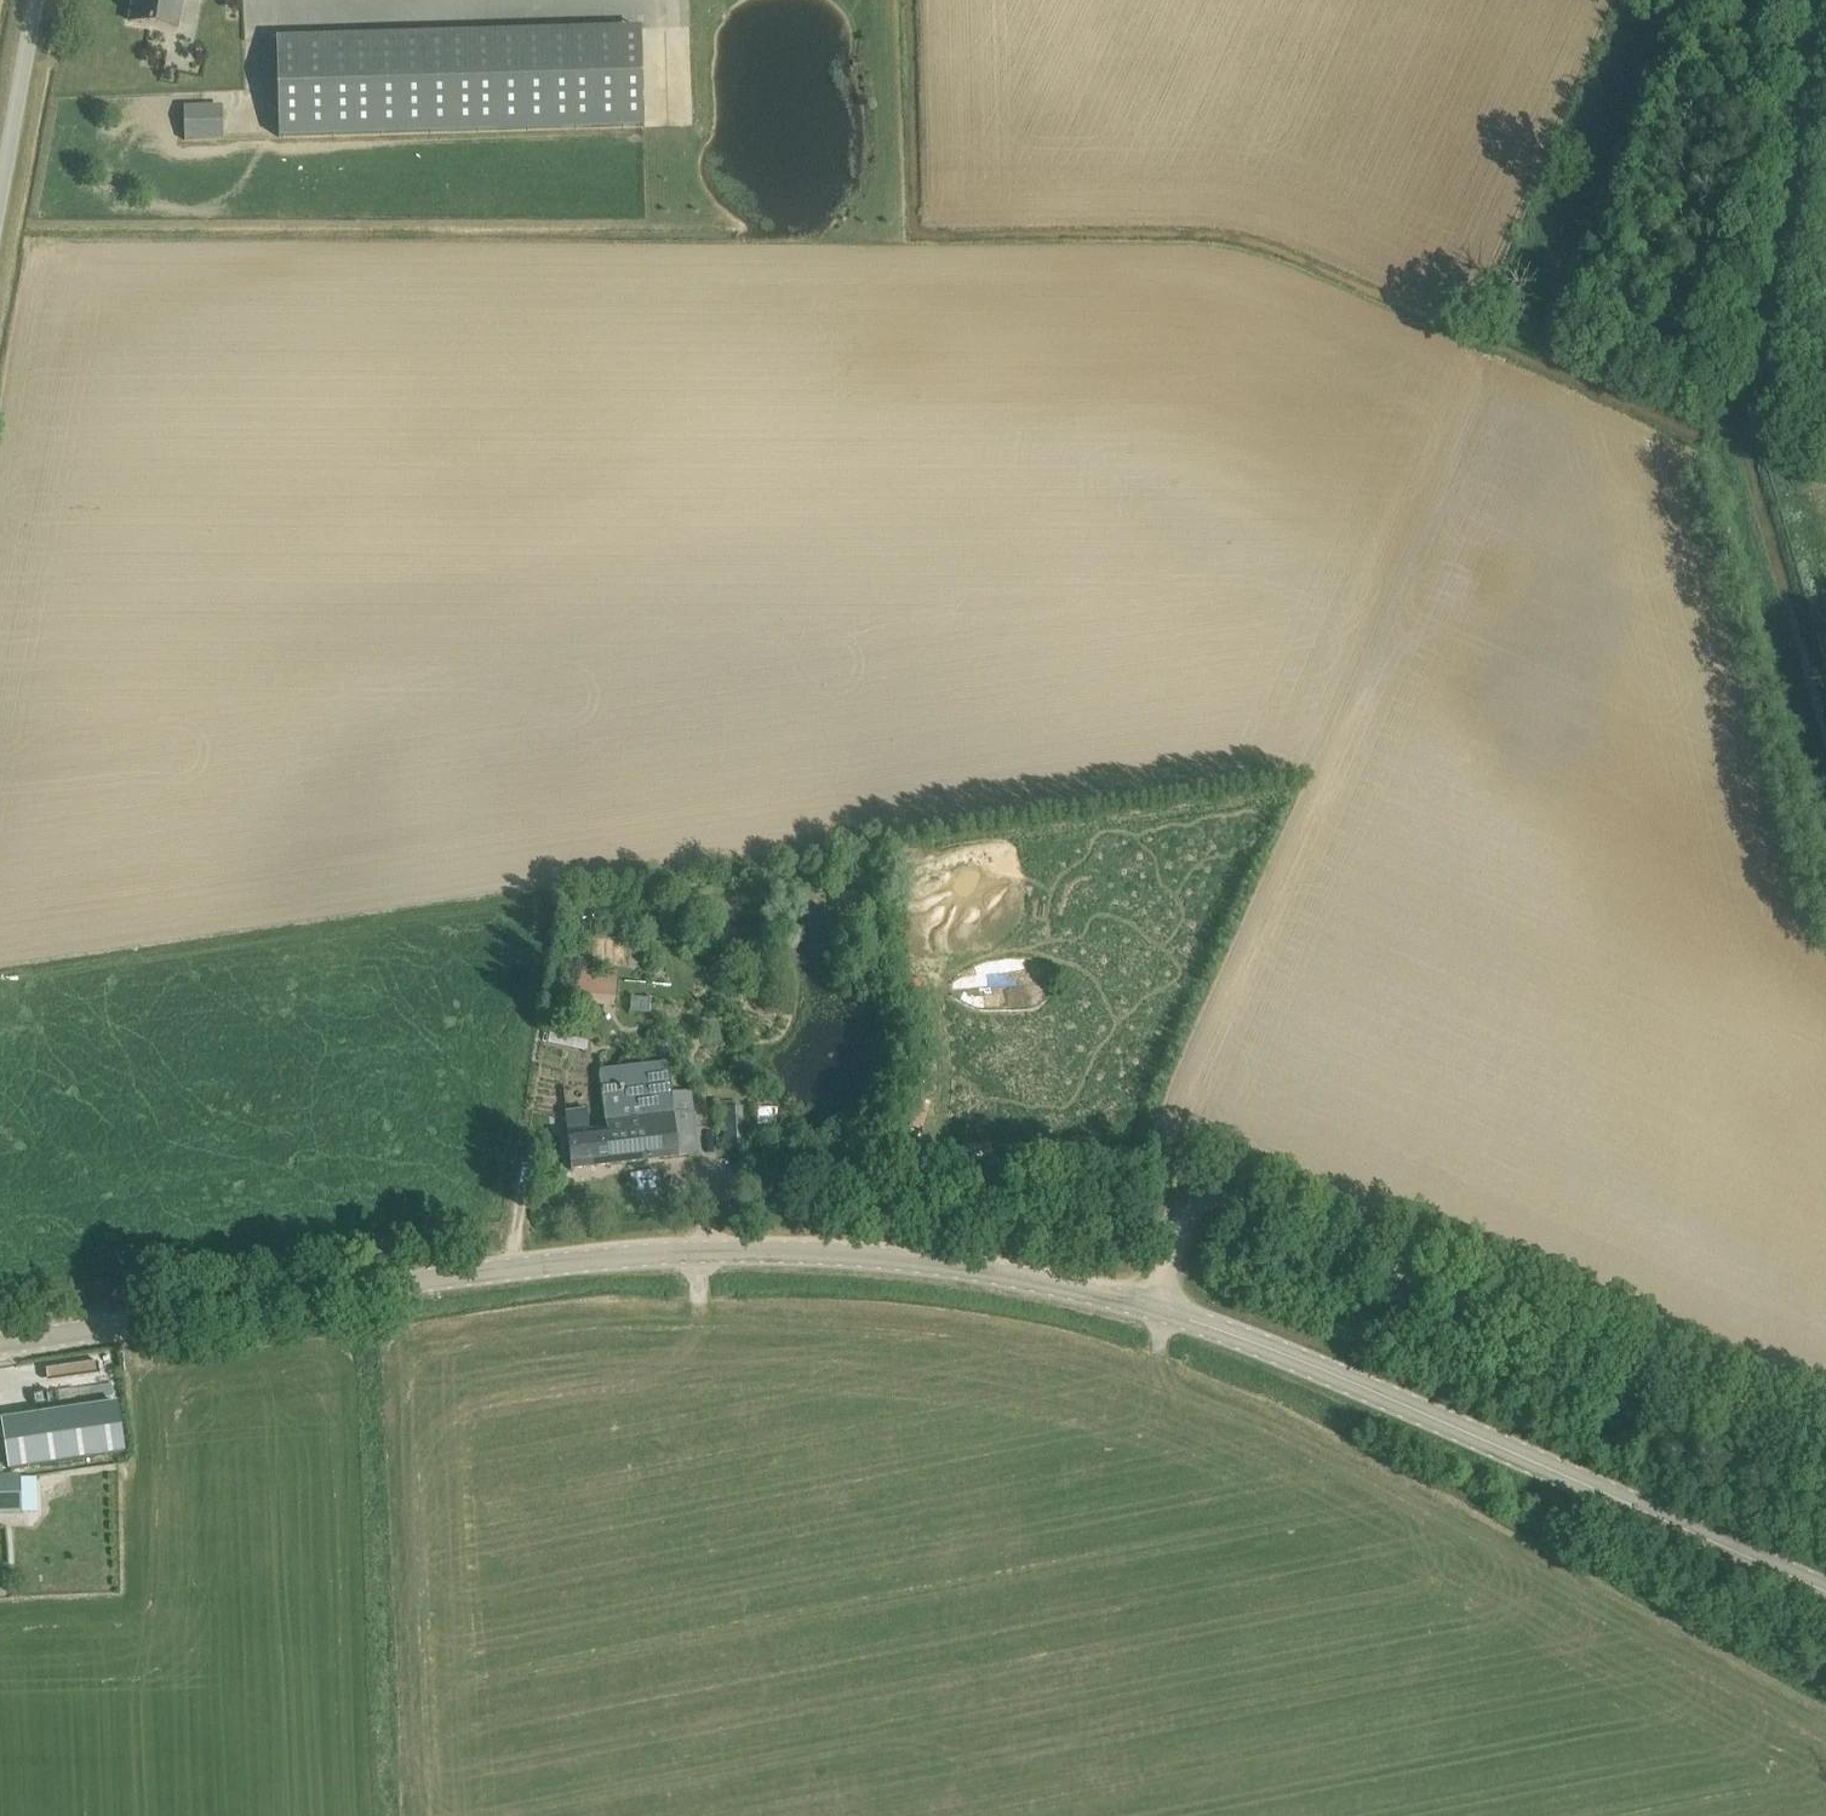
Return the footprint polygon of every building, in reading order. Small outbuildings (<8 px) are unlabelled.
[(131,21),(171,29),(177,0),(135,0),(131,21)] [(277,39),(278,67),(280,136),(280,137),(485,131),(619,127),(644,127),(641,29),(617,29),(277,39)] [(183,140),(223,138),(222,103),(182,105),(183,140)] [(617,1005),(619,981),(577,978),(575,1001),(617,1005)] [(693,1111),(673,1113),(668,1068),(602,1076),(608,1130),(568,1134),(572,1169),(698,1155),(693,1111)] [(118,1404),(3,1419),(9,1468),(125,1453),(118,1404)] [(0,1475),(0,1510),(5,1509),(21,1508),(20,1494),(18,1473),(0,1475)]
